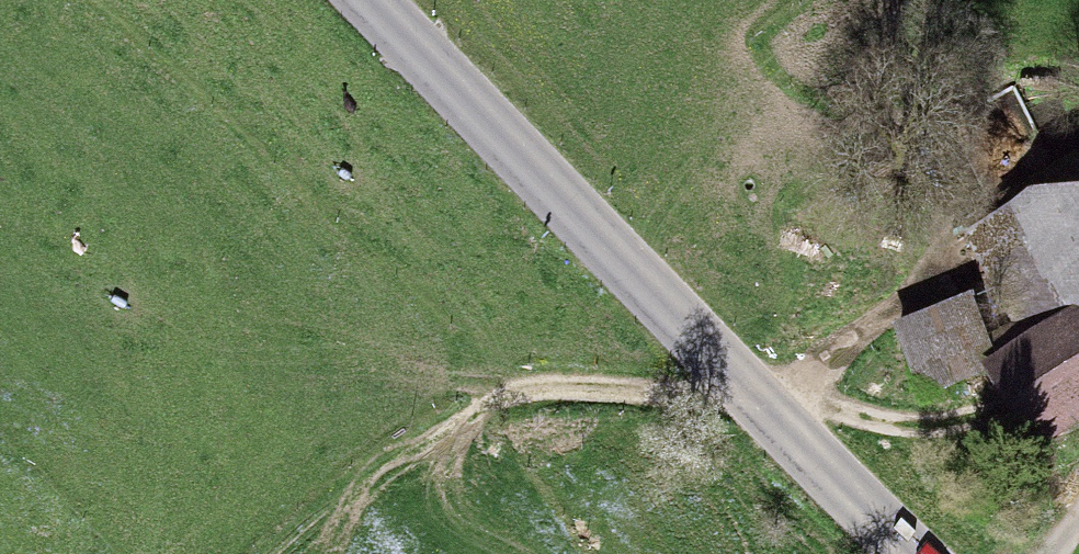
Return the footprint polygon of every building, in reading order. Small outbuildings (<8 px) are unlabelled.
[(925,396),(991,369),(1033,445),(1078,424),(1078,186),(972,243),(1016,325),(985,342),(969,304),(899,332),(925,396)]
